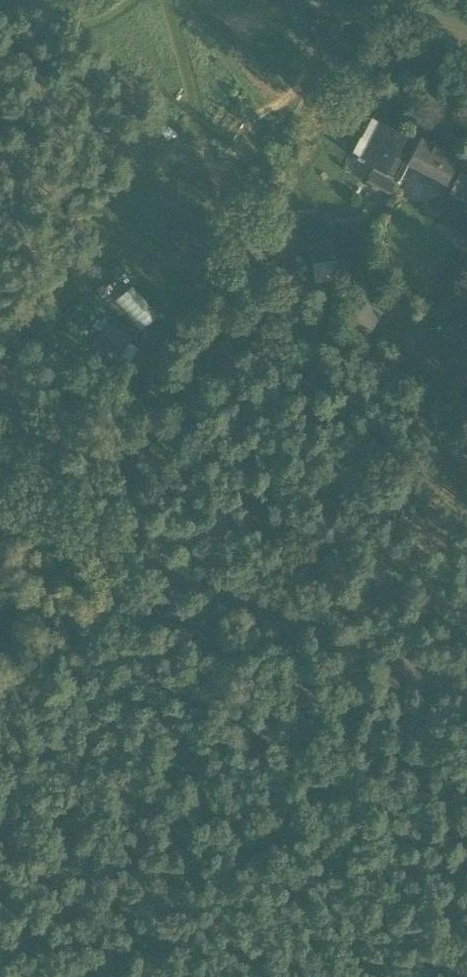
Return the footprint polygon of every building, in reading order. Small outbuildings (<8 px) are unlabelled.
[(405,140),(407,136),(381,122),(361,162),(374,168),(368,181),(395,195),(402,181),(388,174),(405,140)] [(407,136),(388,174),(402,181),(410,164),(448,183),(438,203),(450,209),(457,195),(466,200),(466,175),(455,169),(461,158),(422,138),(417,146),(406,140),(409,135),(408,134),(407,136)] [(444,224),(459,232),(454,241),(466,248),(466,247),(466,200),(457,195),(450,209),(451,210),(444,224)] [(331,229),(329,229),(327,217),(306,220),(307,233),(305,233),(309,262),(335,258),(331,229)] [(345,259),(313,263),(315,283),(347,279),(345,259)] [(146,319),(117,285),(108,293),(137,327),(146,319)] [(131,340),(106,326),(94,348),(120,362),(131,340)]
